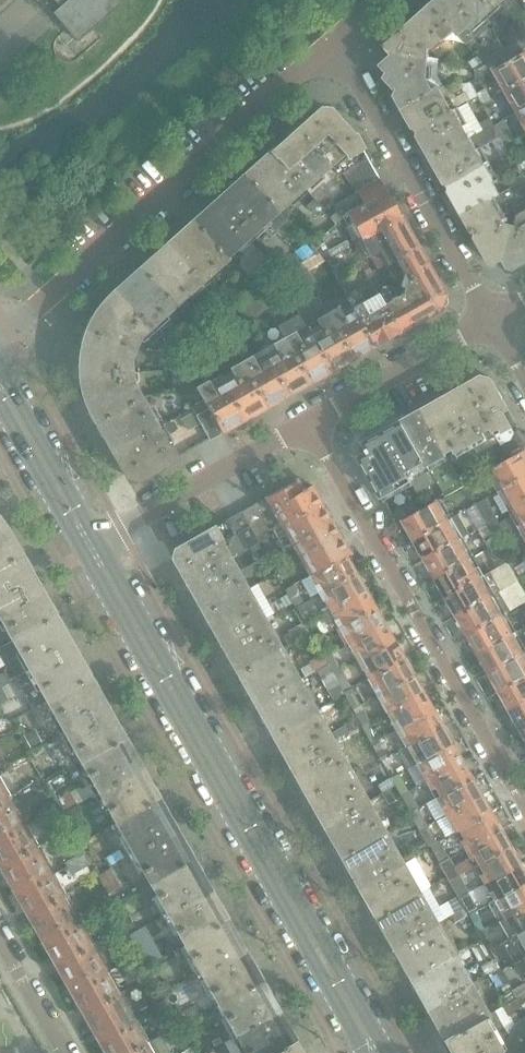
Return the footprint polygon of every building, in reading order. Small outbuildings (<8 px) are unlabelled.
[(60,7),(53,13),(78,41),(93,27),(120,4),(116,0),(54,0),(60,7)] [(501,2),(503,0),(438,0),(431,6),(456,32),(459,36),(470,27),(472,28),(485,16),(501,2)] [(456,32),(431,6),(387,45),(392,51),(392,57),(384,65),(390,72),(387,77),(397,88),(399,89),(397,95),(405,109),(441,88),(440,87),(443,85),(438,77),(439,59),(428,57),(428,51),(440,41),(442,44),(456,32)] [(507,46),(519,40),(514,32),(503,38),(507,46)] [(524,51),(524,47),(521,39),(519,40),(507,46),(485,60),(489,68),(491,73),(494,71),(493,70),(524,51)] [(493,70),(494,71),(495,70),(506,91),(524,79),(524,51),(493,70)] [(489,68),(483,62),(482,62),(479,56),(469,63),(473,68),(485,72),(487,75),(491,73),(489,68)] [(477,80),(487,75),(485,72),(473,68),(469,67),(468,74),(473,75),(475,74),(477,80)] [(506,91),(517,110),(524,106),(524,79),(506,91)] [(477,94),(471,83),(459,84),(469,102),(478,97),(477,94)] [(454,112),(441,88),(405,109),(433,159),(470,138),(455,111),(454,112)] [(490,99),(485,89),(477,94),(478,97),(482,104),(490,99)] [(361,148),(354,134),(352,135),(327,108),(319,108),(298,127),(331,164),(342,154),(345,157),(361,148)] [(478,150),(500,138),(494,126),(472,138),(478,150)] [(331,164),(298,127),(244,174),(277,210),(303,186),(304,188),(331,164)] [(476,150),(470,138),(433,159),(465,215),(524,182),(524,178),(520,168),(513,172),(517,179),(496,190),(494,188),(496,187),(476,150)] [(519,148),(515,140),(505,146),(507,149),(509,153),(519,148)] [(380,180),(367,158),(341,173),(354,191),(355,194),(380,180)] [(287,221),(277,210),(244,174),(193,220),(225,256),(237,246),(249,259),(262,246),(251,233),(264,221),(274,232),(287,221)] [(346,215),(387,192),(380,180),(355,194),(334,206),(336,212),(330,217),(332,220),(336,224),(341,220),(340,217),(346,215)] [(105,198),(117,188),(115,186),(110,181),(99,191),(104,197),(105,198)] [(518,206),(524,202),(524,182),(465,215),(492,264),(500,259),(507,262),(511,269),(524,261),(524,226),(523,227),(514,224),(518,206)] [(333,202),(319,188),(311,196),(324,210),(333,202)] [(400,217),(387,192),(346,215),(360,240),(400,217)] [(417,246),(400,217),(360,240),(370,257),(380,251),(386,263),(417,246)] [(225,256),(193,220),(165,245),(200,282),(226,258),(225,256)] [(315,254),(325,246),(319,239),(310,247),(315,254)] [(200,282),(165,245),(140,267),(173,306),(200,282)] [(304,259),(312,252),(305,245),(297,252),(304,259)] [(446,299),(432,273),(417,246),(386,263),(388,266),(386,267),(393,280),(403,274),(406,280),(404,287),(426,293),(425,298),(446,304),(447,301),(446,299)] [(173,306),(140,267),(111,293),(103,302),(95,313),(88,324),(86,330),(134,348),(139,336),(173,306)] [(342,279),(335,267),(331,270),(338,281),(342,279)] [(345,295),(370,282),(366,275),(363,269),(338,283),(345,295)] [(381,281),(380,280),(376,271),(366,275),(370,282),(372,286),(381,281)] [(221,296),(212,286),(207,290),(216,299),(221,296)] [(268,305),(282,296),(276,287),(262,297),(268,305)] [(402,330),(444,307),(446,304),(425,298),(426,293),(404,287),(402,294),(386,302),(402,330)] [(216,299),(207,290),(203,294),(212,304),(216,299)] [(402,330),(386,302),(383,304),(377,293),(370,298),(351,308),(373,347),(402,330)] [(244,319),(264,303),(259,296),(238,311),(244,319)] [(373,347),(351,308),(340,314),(337,308),(328,313),(352,358),(373,347)] [(352,358),(328,313),(316,319),(320,326),(309,332),(330,370),(352,358)] [(128,362),(134,348),(86,330),(83,337),(80,349),(79,359),(79,372),(80,385),(84,398),(89,410),(95,421),(139,396),(130,381),(128,362)] [(330,370),(309,332),(299,337),(296,331),(284,338),(309,382),(330,370)] [(188,352),(166,339),(155,333),(153,338),(164,344),(160,355),(185,360),(188,352)] [(309,382),(284,338),(272,345),(276,351),(265,356),(287,395),(309,382)] [(287,395),(265,356),(254,363),(250,357),(240,363),(264,408),(287,395)] [(264,408),(240,363),(229,369),(232,375),(221,381),(243,420),(264,408)] [(189,381),(186,371),(178,374),(182,384),(189,381)] [(517,423),(491,378),(482,375),(467,384),(480,407),(479,408),(490,428),(492,427),(494,431),(501,427),(503,431),(517,423)] [(195,388),(191,380),(189,381),(182,384),(174,387),(177,395),(182,395),(195,388)] [(243,420),(221,381),(210,387),(207,382),(194,388),(202,401),(220,433),(243,420)] [(490,428),(479,408),(480,407),(467,384),(422,410),(446,453),(455,448),(457,452),(486,436),(484,432),(490,428)] [(157,429),(139,396),(95,421),(125,476),(138,479),(176,458),(171,449),(170,449),(163,440),(163,439),(175,432),(170,422),(157,429)] [(220,433),(202,401),(191,407),(195,415),(208,439),(220,433)] [(447,455),(446,453),(422,410),(401,421),(428,470),(430,469),(446,496),(465,485),(447,455)] [(428,470),(401,421),(364,442),(368,448),(367,449),(369,452),(360,457),(382,496),(428,470)] [(511,456),(524,442),(514,431),(500,445),(511,456)] [(524,476),(524,451),(492,469),(502,488),(524,476)] [(494,467),(488,456),(479,462),(485,472),(494,467)] [(502,488),(517,513),(500,523),(486,499),(478,503),(477,504),(496,540),(523,525),(524,524),(524,476),(502,488)] [(280,523),(320,501),(311,484),(304,488),(303,487),(300,489),(296,480),(265,497),(266,498),(241,512),(255,538),(280,523)] [(489,497),(485,489),(473,495),(478,503),(486,499),(489,497)] [(338,532),(320,501),(280,523),(292,545),(313,533),(318,543),(338,532)] [(447,521),(436,501),(409,517),(403,508),(392,514),(398,524),(402,522),(407,531),(410,532),(414,539),(447,521)] [(447,521),(414,539),(416,542),(415,545),(418,550),(421,551),(425,558),(458,541),(470,534),(459,515),(447,521)] [(0,522),(0,567),(20,556),(5,529),(0,522)] [(472,533),(481,527),(477,522),(469,527),(472,533)] [(497,543),(486,525),(478,530),(489,547),(497,543)] [(230,559),(212,528),(174,549),(172,558),(204,615),(248,590),(230,559)] [(309,575),(345,555),(349,552),(338,532),(318,543),(313,533),(292,545),(309,575)] [(469,559),(458,541),(425,558),(427,561),(426,564),(429,569),(432,570),(435,577),(469,559)] [(508,561),(498,545),(489,550),(499,566),(508,561)] [(293,563),(288,554),(275,561),(280,570),(293,563)] [(319,593),(355,572),(345,555),(309,575),(319,593)] [(20,556),(0,567),(0,621),(11,641),(54,617),(20,556)] [(480,578),(469,559),(435,577),(437,580),(437,583),(439,588),(442,589),(447,597),(480,578)] [(515,568),(519,575),(524,572),(524,562),(515,568)] [(513,573),(507,563),(498,568),(503,578),(513,573)] [(329,610),(365,589),(355,572),(319,593),(329,610)] [(457,615),(500,592),(501,591),(490,573),(480,578),(447,597),(448,599),(447,602),(452,611),(455,612),(457,615)] [(302,602),(294,589),(287,593),(294,607),(302,602)] [(339,627),(375,607),(365,589),(329,610),(339,627)] [(264,620),(292,604),(287,595),(259,611),(248,590),(204,615),(237,673),(280,648),(264,620)] [(511,611),(500,592),(457,615),(459,618),(458,621),(461,626),(464,627),(468,634),(501,616),(511,611)] [(318,614),(310,600),(295,608),(304,622),(318,614)] [(348,644),(384,624),(375,607),(339,627),(348,644)] [(478,653),(512,635),(501,616),(468,634),(469,637),(469,640),(471,645),(474,646),(478,653)] [(88,677),(54,617),(11,641),(0,647),(0,651),(11,670),(24,663),(34,681),(21,688),(32,708),(45,701),(88,677)] [(320,637),(311,620),(304,624),(314,641),(320,637)] [(293,641),(308,632),(303,623),(288,631),(289,634),(283,637),(287,644),(293,641)] [(358,661),(394,641),(384,624),(348,644),(358,661)] [(523,654),(512,635),(478,653),(480,656),(479,659),(482,664),(485,665),(489,672),(523,654)] [(322,636),(320,637),(314,641),(322,655),(324,659),(332,654),(322,636)] [(368,678),(403,658),(394,641),(358,661),(368,678)] [(316,711),(280,648),(237,673),(272,735),(316,711)] [(341,671),(332,654),(324,659),(327,664),(331,672),(334,676),(341,671)] [(523,654),(489,672),(491,675),(490,678),(493,683),(496,684),(500,691),(524,678),(524,658),(523,654)] [(304,677),(327,664),(324,659),(322,655),(309,663),(310,664),(300,670),(304,677)] [(378,696),(414,676),(403,658),(368,678),(378,696)] [(351,688),(342,671),(341,671),(334,676),(343,693),(351,689),(351,688)] [(21,676),(5,672),(0,674),(0,687),(21,676)] [(18,687),(17,686),(24,682),(21,676),(0,687),(0,702),(6,699),(4,695),(18,687)] [(387,712),(423,692),(414,676),(378,696),(387,712)] [(123,739),(106,708),(88,677),(45,701),(63,732),(26,753),(30,761),(31,760),(35,768),(42,764),(38,756),(60,744),(66,754),(72,751),(73,751),(80,763),(123,739)] [(500,691),(502,694),(501,697),(504,702),(507,703),(511,710),(524,703),(524,678),(500,691)] [(360,706),(351,689),(343,693),(351,706),(350,706),(352,710),(360,706)] [(396,729),(432,709),(423,692),(387,712),(396,729)] [(524,727),(524,703),(511,710),(512,713),(511,716),(514,721),(517,722),(521,729),(524,727)] [(369,722),(360,706),(352,710),(357,718),(361,726),(362,727),(367,723),(369,722)] [(407,747),(442,726),(432,709),(396,729),(407,747)] [(352,775),(316,711),(272,735),(308,799),(352,775)] [(349,733),(361,726),(357,718),(344,725),(345,726),(332,733),(337,741),(349,734),(349,733)] [(377,741),(367,723),(362,727),(371,744),(377,741)] [(407,768),(452,743),(442,726),(407,747),(398,752),(407,768)] [(41,742),(35,730),(23,736),(29,748),(41,742)] [(340,746),(352,739),(349,734),(337,741),(340,746)] [(157,799),(140,768),(123,739),(80,763),(114,824),(157,799)] [(387,758),(377,741),(371,744),(371,745),(381,762),(387,758)] [(426,781),(462,761),(452,743),(407,768),(417,786),(426,781)] [(389,757),(387,758),(381,762),(390,779),(391,778),(398,774),(389,757)] [(436,799),(471,778),(462,761),(426,781),(436,799)] [(385,833),(352,775),(308,799),(341,858),(385,833)] [(445,815),(481,795),(471,778),(436,799),(445,815)] [(0,782),(0,802),(8,797),(0,782)] [(76,803),(86,798),(79,787),(54,802),(60,812),(76,803)] [(418,808),(408,792),(401,796),(410,812),(418,808)] [(454,832),(490,812),(481,795),(445,815),(454,832)] [(9,798),(8,797),(0,802),(0,829),(1,829),(5,835),(24,826),(9,798)] [(192,860),(174,829),(157,799),(114,824),(126,845),(104,858),(109,867),(131,854),(148,884),(192,860)] [(81,822),(73,808),(62,814),(70,828),(81,822)] [(464,849),(500,829),(490,812),(454,832),(464,849)] [(28,823),(37,818),(34,813),(25,818),(28,823)] [(24,826),(5,835),(1,829),(0,829),(0,867),(36,847),(24,826)] [(474,866),(510,846),(500,829),(464,849),(474,866)] [(81,851),(77,843),(70,831),(52,841),(62,860),(81,851)] [(401,863),(385,833),(341,858),(375,918),(419,894),(401,863)] [(448,858),(439,842),(430,847),(434,854),(439,863),(448,858)] [(484,884),(520,864),(510,846),(474,866),(484,884)] [(52,876),(36,847),(0,867),(13,889),(30,880),(33,887),(52,876)] [(68,872),(87,861),(83,853),(71,859),(71,858),(63,862),(68,872)] [(226,921),(192,860),(148,884),(149,885),(140,890),(147,904),(157,899),(183,945),(226,921)] [(457,876),(449,862),(440,867),(448,881),(457,876)] [(524,883),(524,873),(520,864),(484,884),(493,901),(524,883)] [(27,915),(63,895),(52,876),(33,887),(30,880),(13,889),(27,915)] [(469,892),(463,882),(452,888),(458,898),(469,892)] [(524,906),(524,883),(493,901),(488,904),(498,921),(524,906)] [(436,924),(462,909),(456,898),(430,914),(419,894),(375,918),(410,979),(453,954),(436,924)] [(80,925),(64,897),(63,895),(27,915),(40,937),(56,928),(61,936),(80,925)] [(113,908),(106,895),(87,905),(94,918),(113,908)] [(476,911),(471,902),(464,906),(469,915),(473,912),(476,911)] [(524,928),(524,906),(498,921),(507,938),(512,935),(524,928)] [(447,928),(467,917),(462,909),(443,920),(447,928)] [(483,930),(473,912),(469,915),(467,916),(477,934),(483,930)] [(136,930),(128,917),(121,921),(128,934),(136,930)] [(261,982),(226,921),(183,945),(218,1006),(261,982)] [(91,945),(80,925),(61,936),(56,928),(40,937),(55,964),(91,945)] [(131,941),(123,928),(116,932),(123,945),(131,941)] [(512,935),(524,957),(524,928),(512,935)] [(481,940),(470,946),(479,961),(489,956),(481,940)] [(107,973),(91,945),(55,964),(67,986),(84,977),(88,984),(107,973)] [(150,975),(136,951),(129,955),(143,979),(150,975)] [(487,1014),(453,954),(410,979),(443,1038),(481,1017),(487,1014)] [(118,993),(107,973),(88,984),(84,977),(67,986),(83,1013),(118,993)] [(278,1013),(261,982),(218,1006),(244,1052),(276,1052),(295,1042),(278,1013)] [(511,990),(515,999),(524,993),(524,985),(524,983),(511,990)] [(165,999),(163,996),(160,989),(143,998),(148,1007),(165,999)] [(134,1022),(118,993),(83,1013),(95,1035),(111,1026),(115,1033),(134,1022)] [(515,999),(508,1002),(515,1013),(524,1008),(524,993),(515,999)] [(508,1002),(501,1007),(503,1011),(506,1016),(509,1017),(513,1025),(515,1021),(519,1019),(515,1013),(508,1002)] [(181,1027),(204,1013),(199,1003),(175,1017),(181,1027)] [(519,1019),(515,1021),(513,1025),(498,1049),(481,1017),(443,1038),(451,1052),(524,1052),(524,1016),(519,1019)] [(134,1022),(115,1033),(111,1026),(95,1035),(105,1052),(127,1052),(145,1043),(134,1022)] [(192,1044),(180,1026),(179,1024),(172,1028),(185,1049),(192,1044)] [(214,1048),(227,1041),(224,1035),(211,1042),(214,1048)] [(158,1037),(146,1044),(145,1043),(127,1052),(167,1052),(158,1037)] [(295,1046),(296,1045),(295,1042),(276,1052),(300,1052),(295,1046)]
